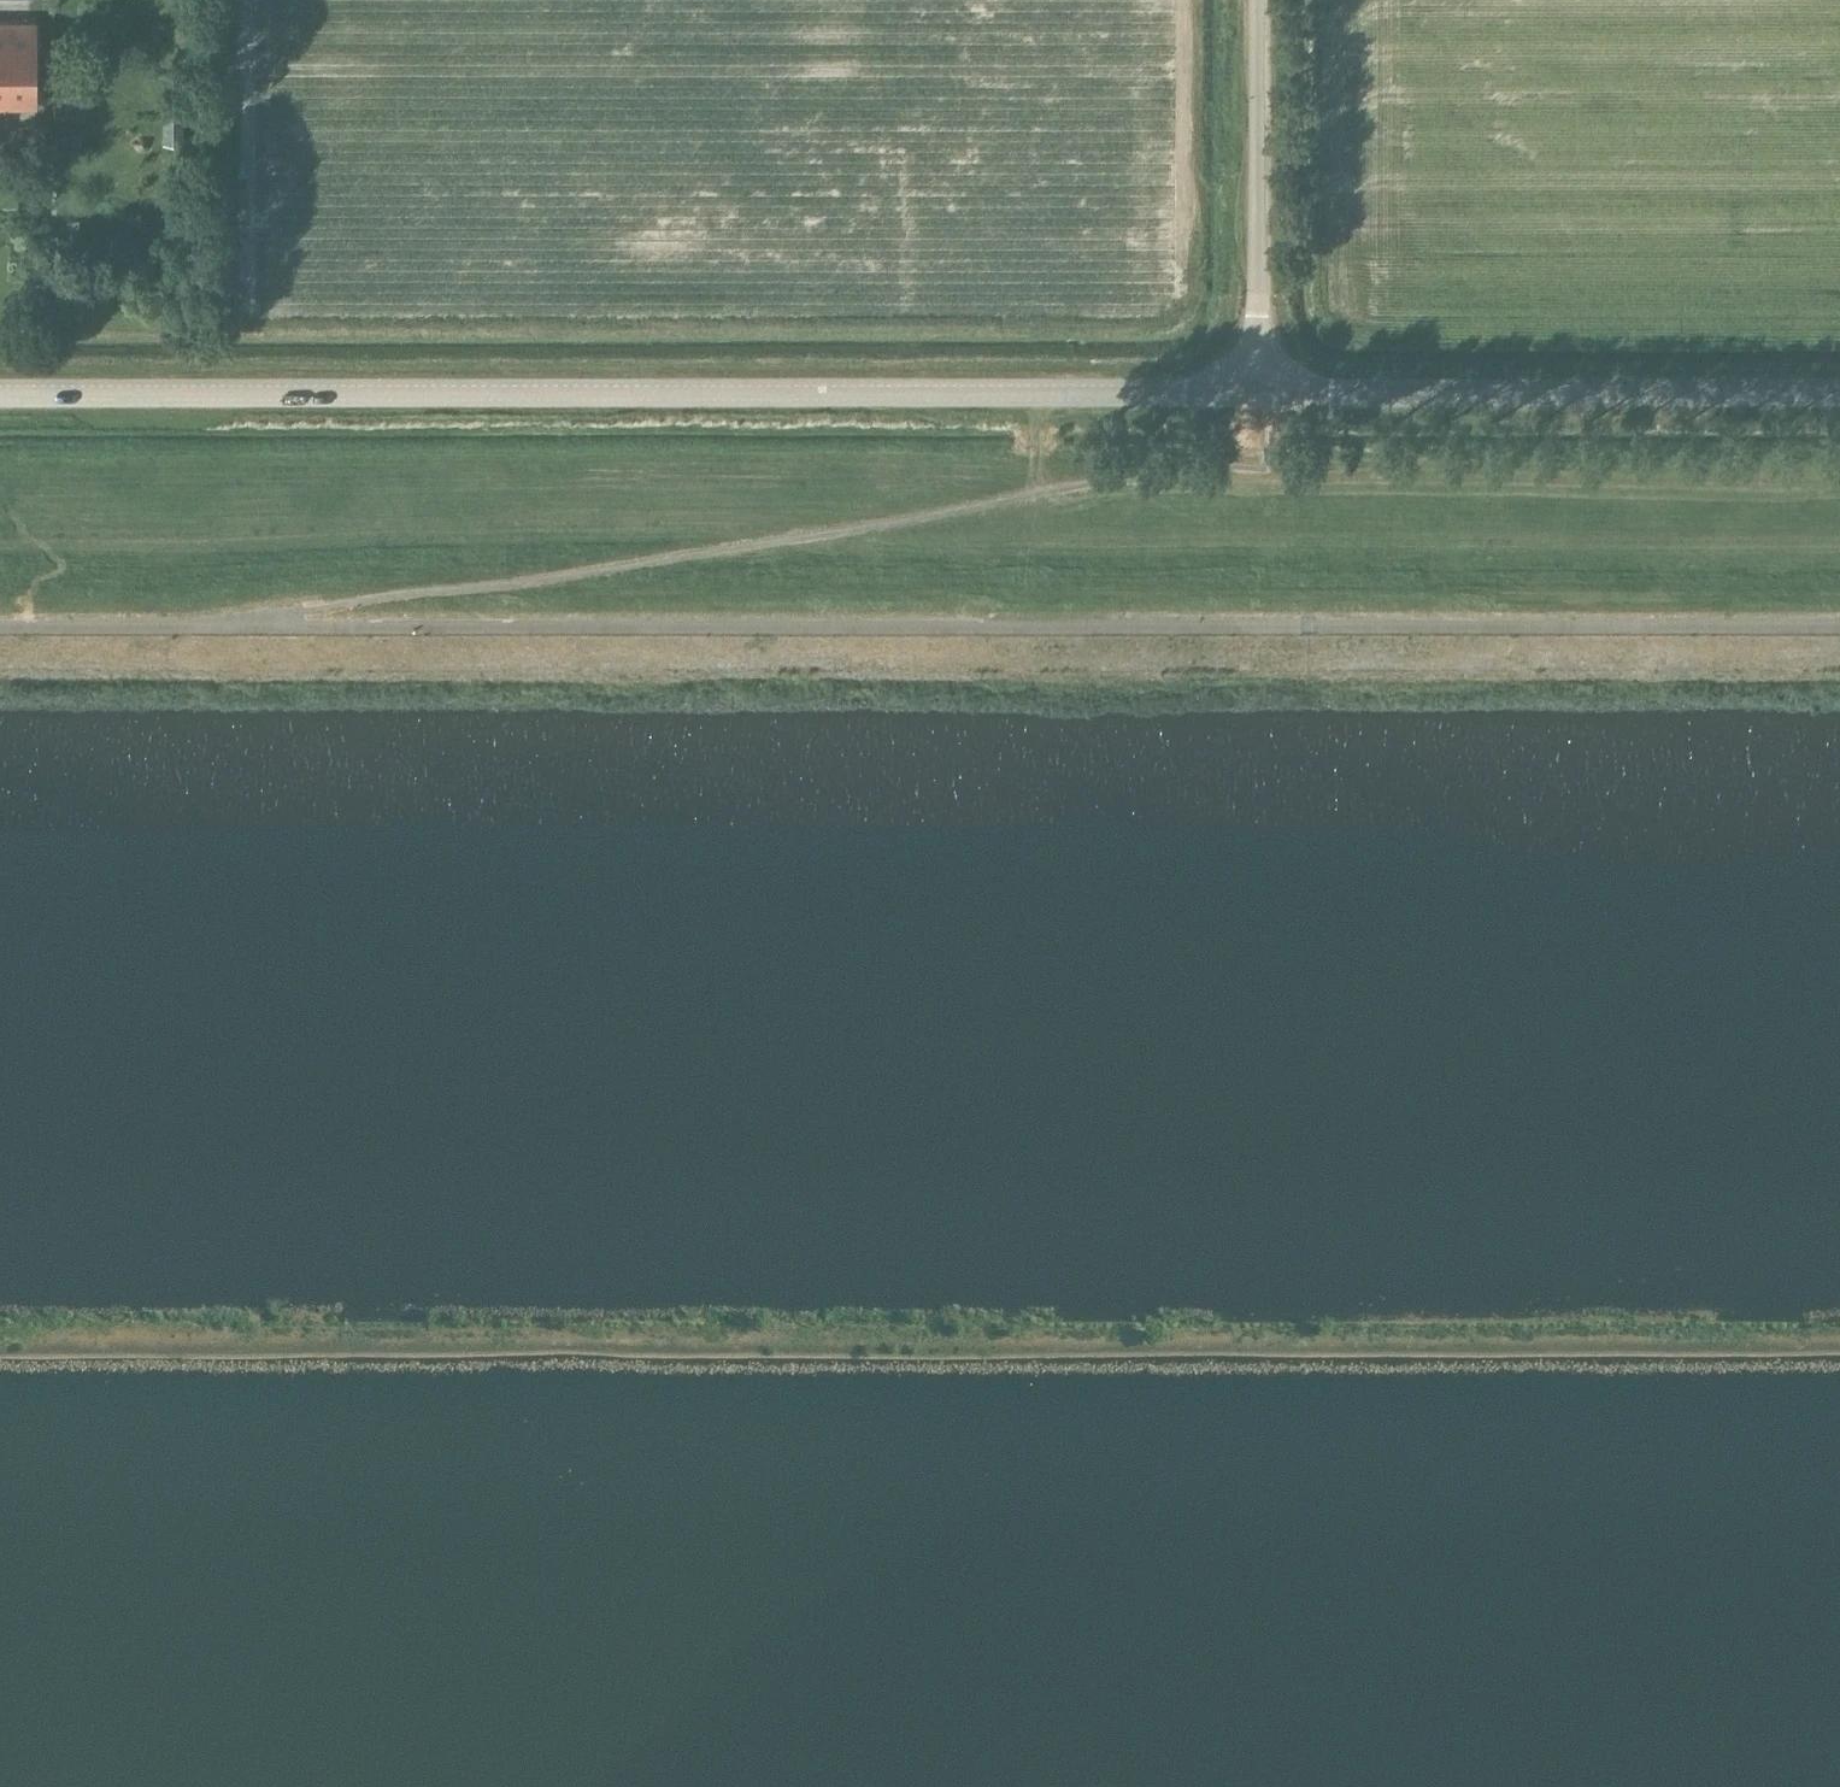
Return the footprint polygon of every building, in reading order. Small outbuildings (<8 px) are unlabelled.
[(36,104),(36,20),(0,20),(0,104),(36,104)]
